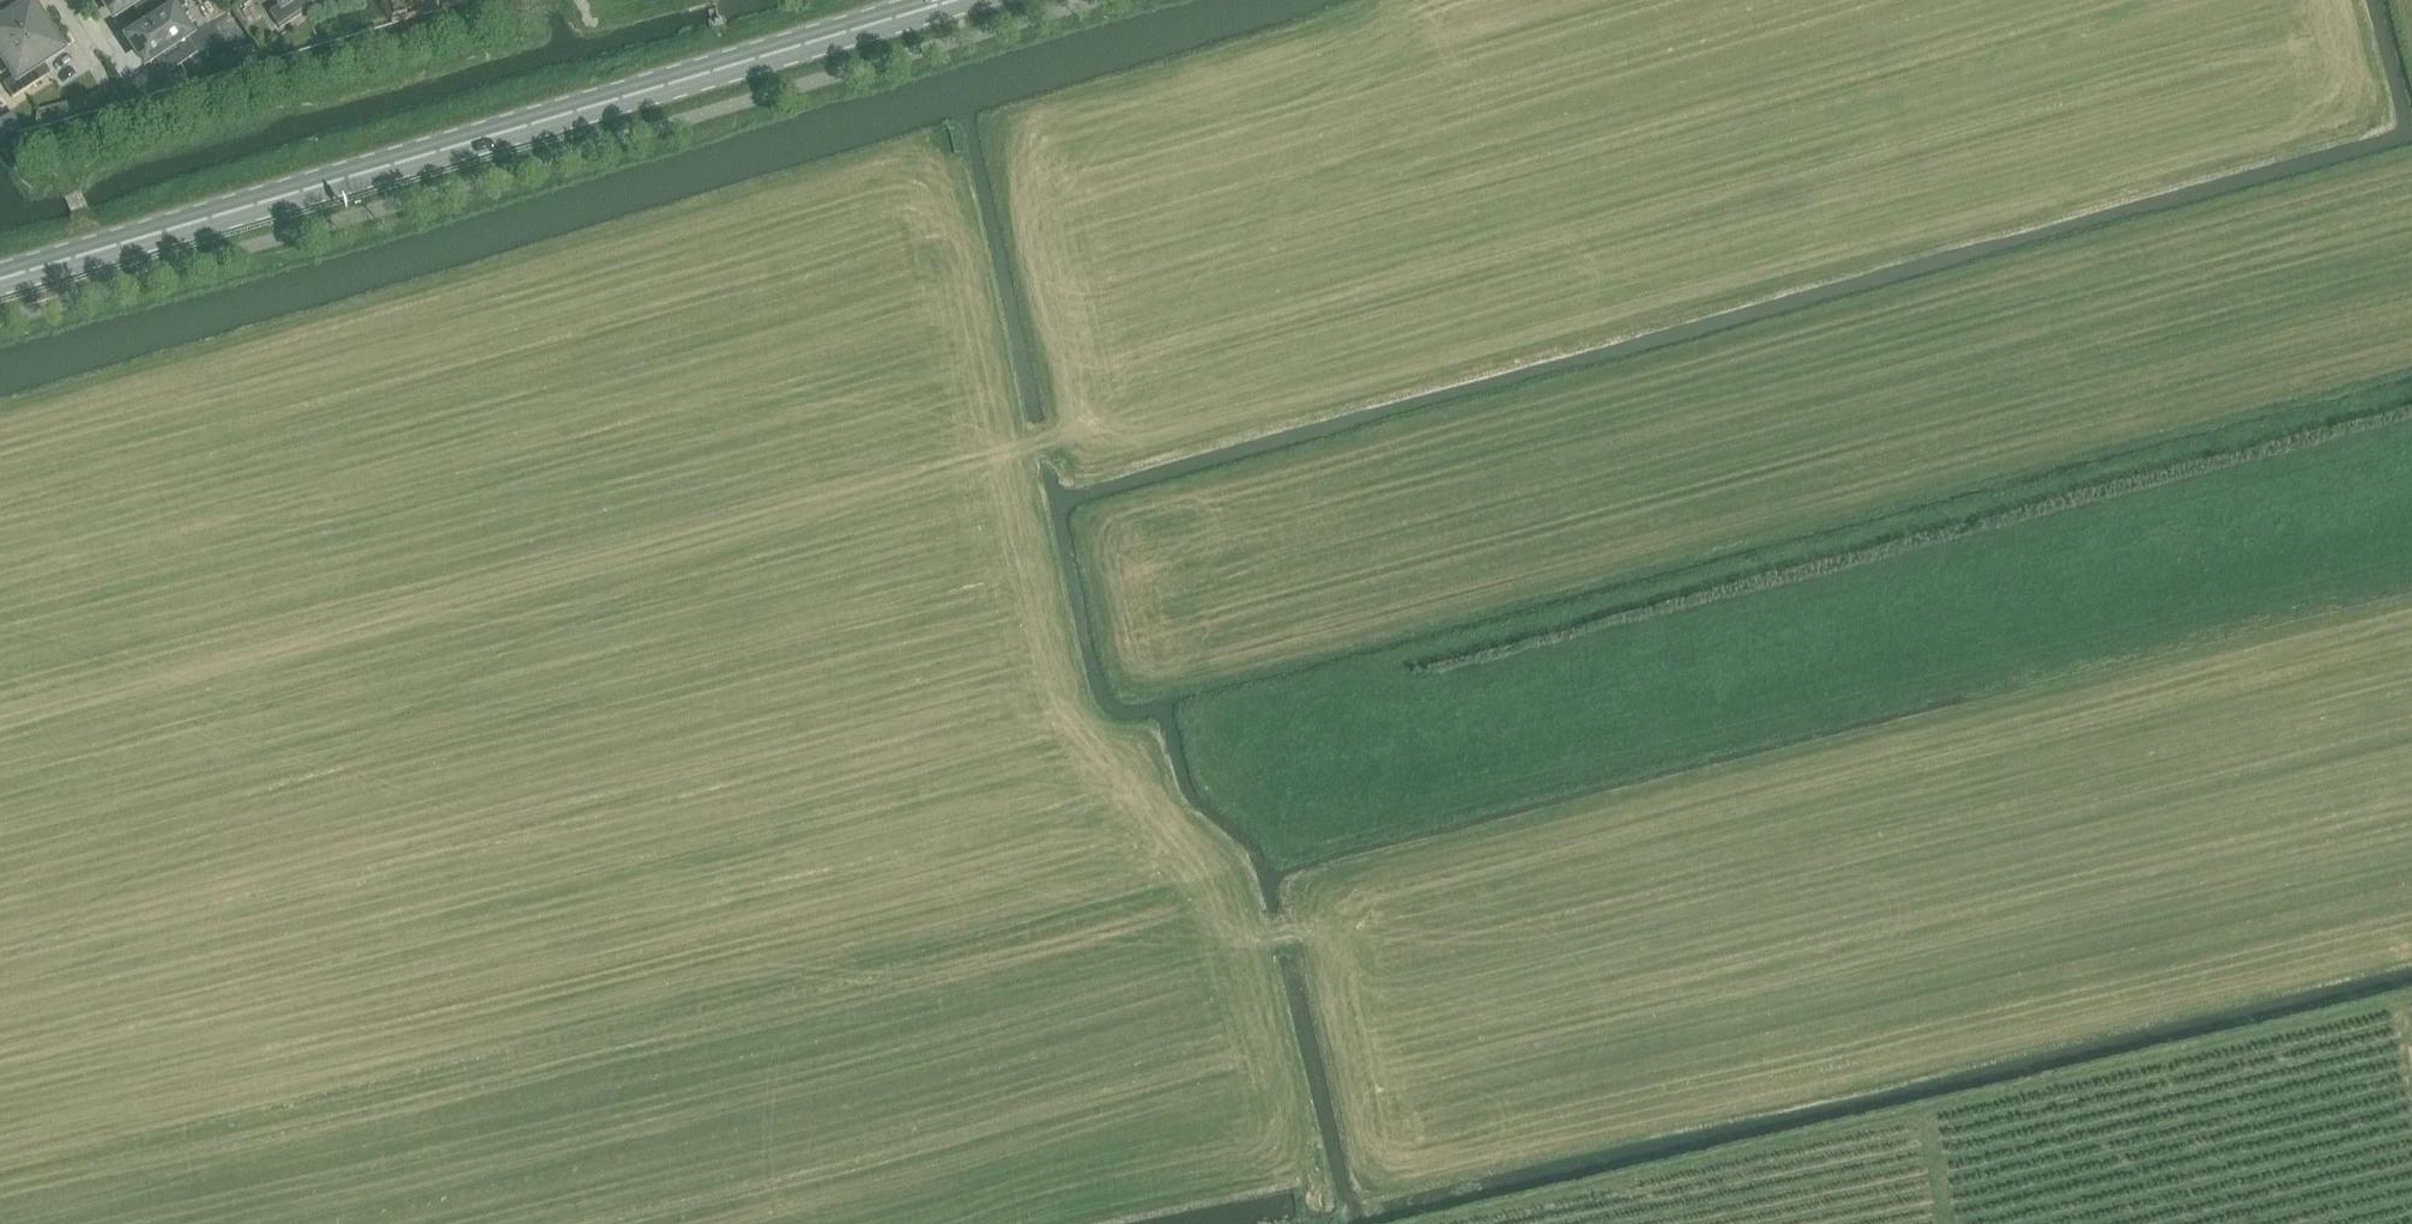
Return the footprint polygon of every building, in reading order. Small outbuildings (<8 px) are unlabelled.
[(104,7),(107,5),(109,8),(110,8),(114,16),(118,13),(119,13),(140,0),(100,0),(104,7)] [(183,0),(165,0),(148,11),(155,23),(134,37),(130,40),(136,48),(135,49),(140,56),(140,55),(146,64),(150,61),(150,62),(185,39),(185,38),(189,36),(184,27),(179,20),(175,14),(187,6),(183,0)] [(148,11),(165,0),(140,0),(148,11)] [(282,4),(270,12),(279,26),(309,6),(305,0),(279,0),(282,4)] [(0,11),(0,51),(3,56),(50,25),(42,13),(39,15),(37,12),(36,12),(31,4),(27,7),(27,6),(6,20),(0,11)] [(58,38),(50,25),(3,56),(5,60),(6,60),(11,67),(10,67),(13,71),(17,76),(5,84),(14,98),(44,79),(36,67),(58,53),(57,53),(61,50),(56,43),(57,42),(55,39),(58,38)] [(0,120),(0,141),(22,129),(13,113),(0,120)]
